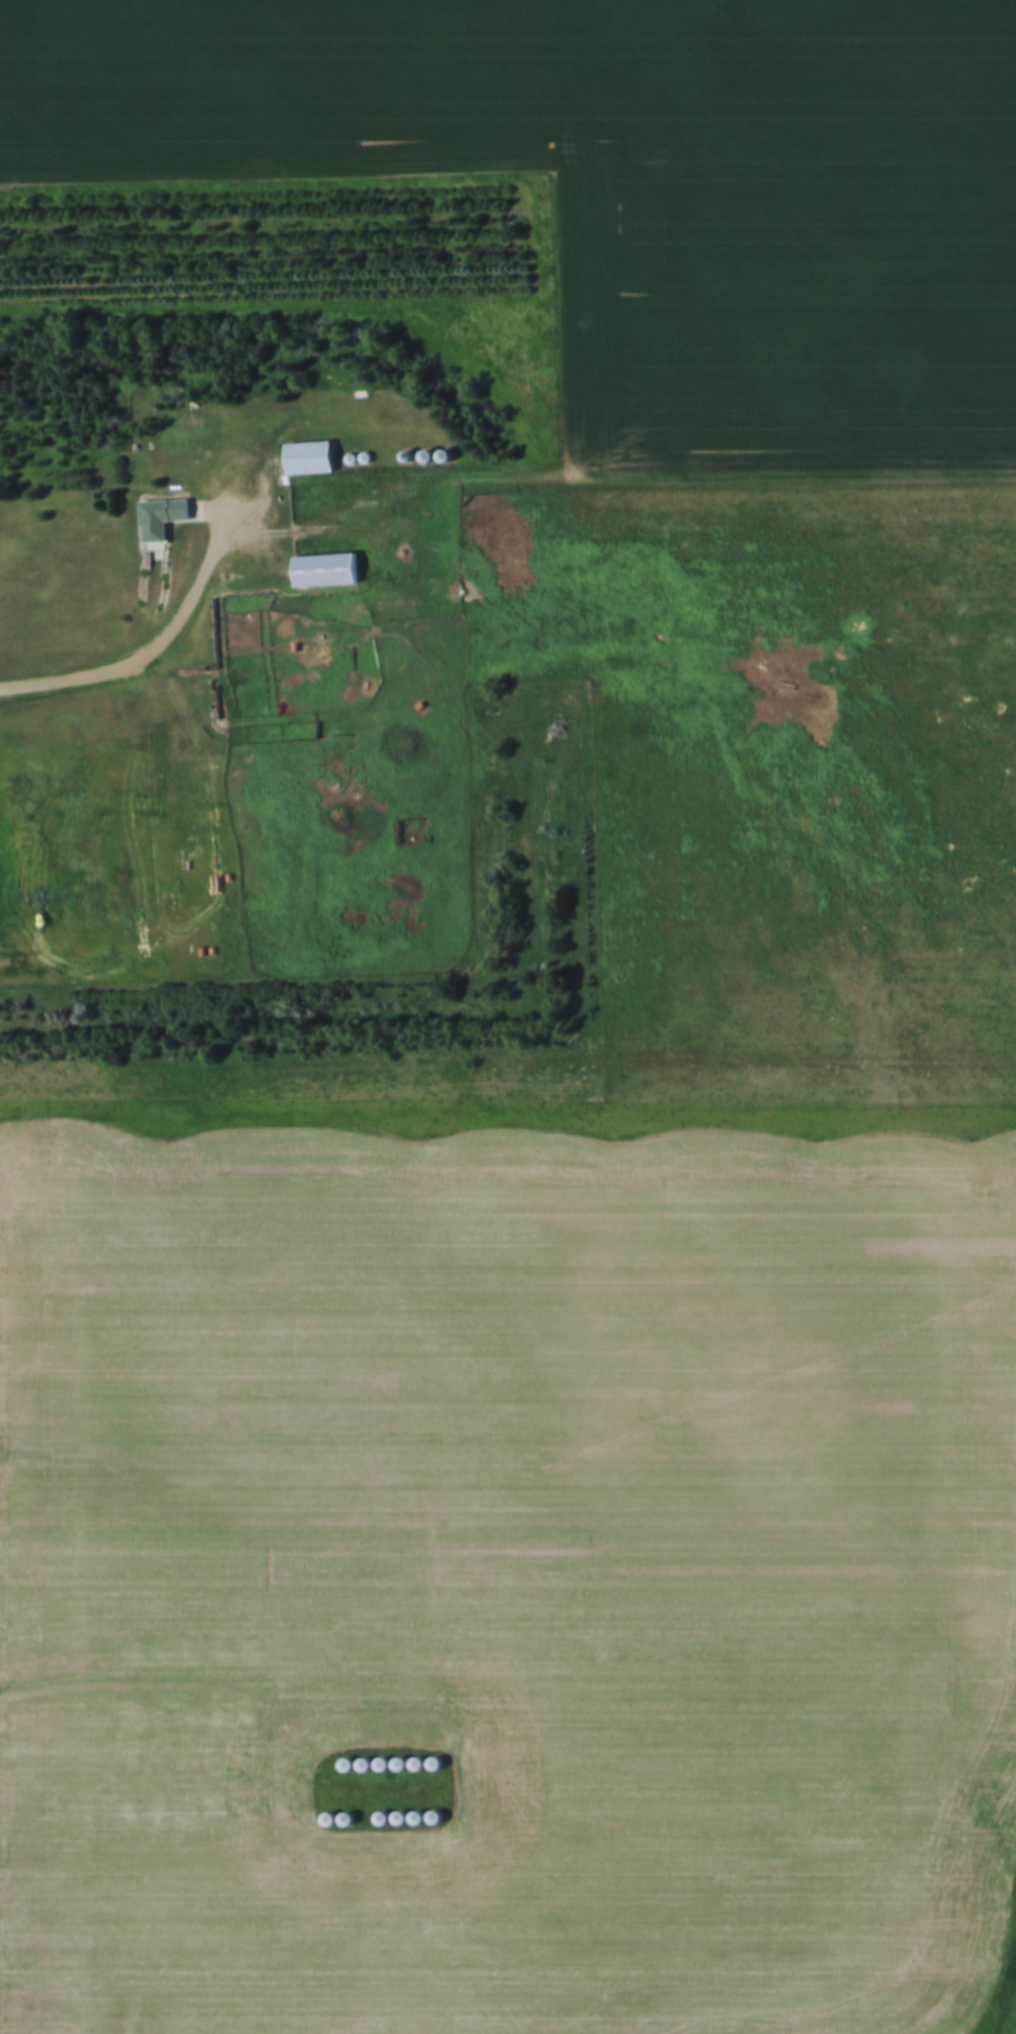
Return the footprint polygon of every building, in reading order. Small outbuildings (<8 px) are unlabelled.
[(333,475),(332,443),(287,445),(288,477),(333,475)] [(255,473),(301,470),(303,501),(258,504),(255,473)] [(420,491),(424,490),(427,486),(427,482),(424,478),(420,477),(416,478),(414,482),(414,486),(416,490),(420,491)] [(381,490),(385,489),(387,486),(387,482),(385,479),(381,478),(378,479),(375,482),(375,486),(378,489),(381,490)] [(403,492),(407,490),(410,487),(410,482),(407,479),(403,478),(399,479),(396,482),(396,487),(399,490),(403,492)] [(336,492),(339,491),(341,488),(341,484),(339,482),(336,481),(333,482),(331,484),(331,488),(333,491),(336,492)] [(323,493),(326,492),(328,490),(328,486),(326,483),(323,482),(319,483),(317,486),(317,490),(319,492),(323,493)] [(166,544),(166,523),(189,522),(188,500),(141,501),(142,544),(166,544)] [(138,549),(139,570),(116,570),(115,549),(111,550),(111,529),(161,528),(161,548),(138,549)] [(357,585),(356,555),(296,558),(297,588),(357,585)] [(264,584),(324,581),(327,612),(266,616),(264,584)] [(384,1792),(384,1796),(387,1799),(391,1799),(394,1798),(397,1796),(397,1792),(397,1789),(394,1786),(390,1785),(387,1786),(384,1789),(384,1792)] [(402,1792),(403,1796),(405,1798),(409,1799),(412,1798),(415,1796),(416,1792),(415,1789),(412,1786),(409,1785),(405,1786),(403,1789),(402,1792)] [(330,1793),(331,1797),(334,1799),(337,1800),(341,1799),(343,1797),(344,1793),(343,1790),(340,1787),(337,1786),(333,1787),(331,1790),(330,1793)] [(348,1793),(349,1796),(352,1799),(355,1800),(359,1799),(361,1796),(362,1793),(361,1789),(358,1787),(355,1786),(351,1787),(349,1789),(348,1793)] [(366,1793),(367,1796),(369,1799),(373,1800),(376,1799),(379,1796),(380,1793),(379,1789),(376,1787),(373,1786),(369,1787),(367,1789),(366,1793)] [(313,1794),(314,1797),(316,1800),(320,1801),(323,1800),(326,1797),(327,1793),(326,1790),(323,1787),(320,1787),(316,1788),(314,1790),(313,1794)] [(383,1847),(384,1850),(387,1853),(390,1853),(394,1852),(396,1850),(397,1846),(396,1843),(394,1840),(390,1839),(387,1840),(384,1843),(383,1847)] [(401,1846),(402,1850),(405,1852),(409,1853),(412,1852),(415,1850),(415,1846),(415,1843),(412,1840),(408,1839),(405,1840),(402,1843),(401,1846)] [(349,1847),(350,1850),(352,1853),(356,1854),(359,1853),(362,1850),(363,1847),(362,1843),(359,1841),(356,1840),(352,1841),(350,1843),(349,1847)] [(366,1847),(367,1850),(370,1853),(373,1854),(377,1853),(379,1850),(380,1847),(379,1843),(376,1841),(373,1840),(369,1841),(367,1843),(366,1847)] [(295,1848),(296,1852),(299,1854),(302,1855),(306,1854),(308,1851),(309,1848),(308,1844),(306,1842),(302,1841),(299,1842),(296,1845),(295,1848)] [(312,1848),(313,1851),(316,1854),(319,1855),(323,1854),(325,1851),(326,1848),(325,1844),(323,1842),(319,1841),(316,1842),(313,1844),(312,1848)]
